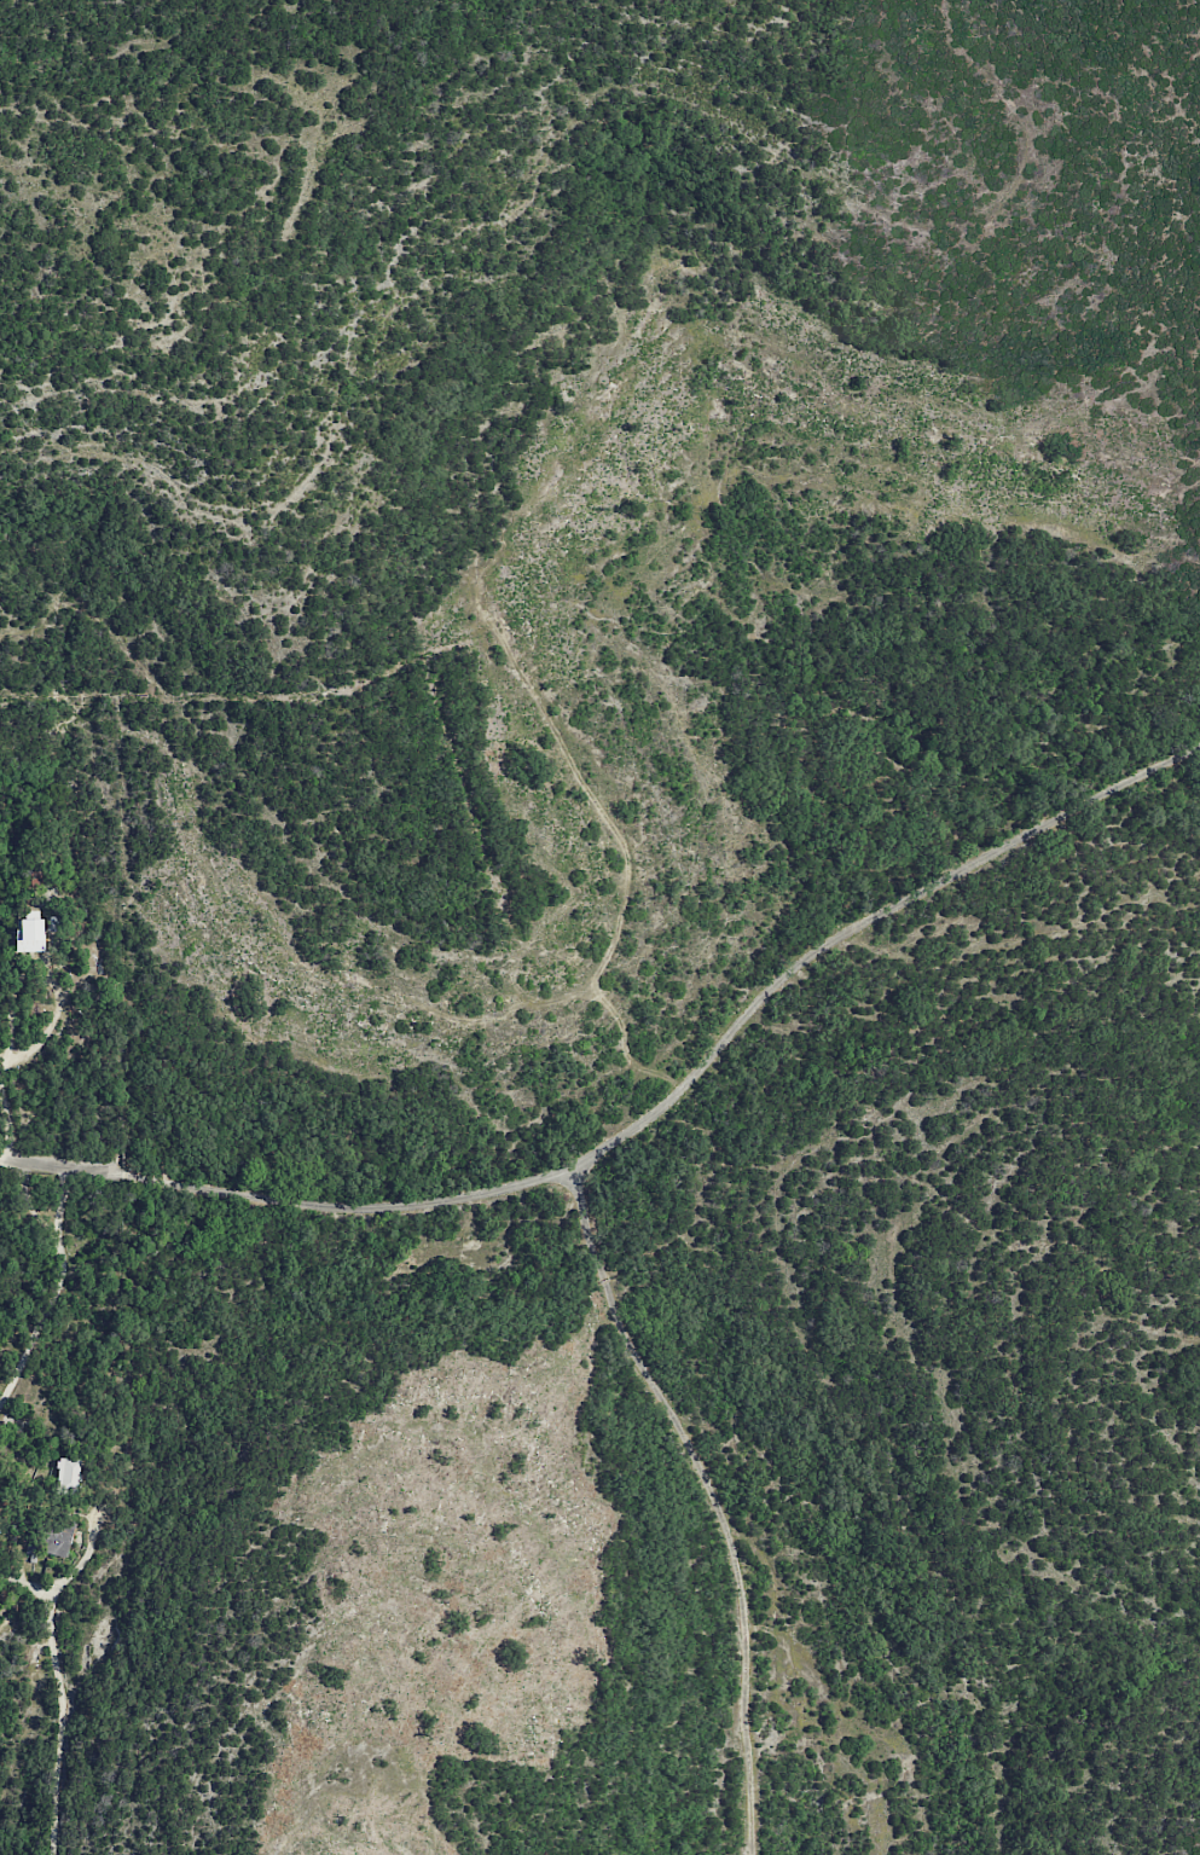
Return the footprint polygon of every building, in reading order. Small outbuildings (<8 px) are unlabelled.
[(14,952),(42,951),(41,919),(14,919),(14,952)] [(52,1493),(74,1495),(78,1460),(56,1457),(52,1493)] [(39,1552),(65,1558),(73,1521),(58,1518),(56,1525),(45,1522),(39,1552)]
